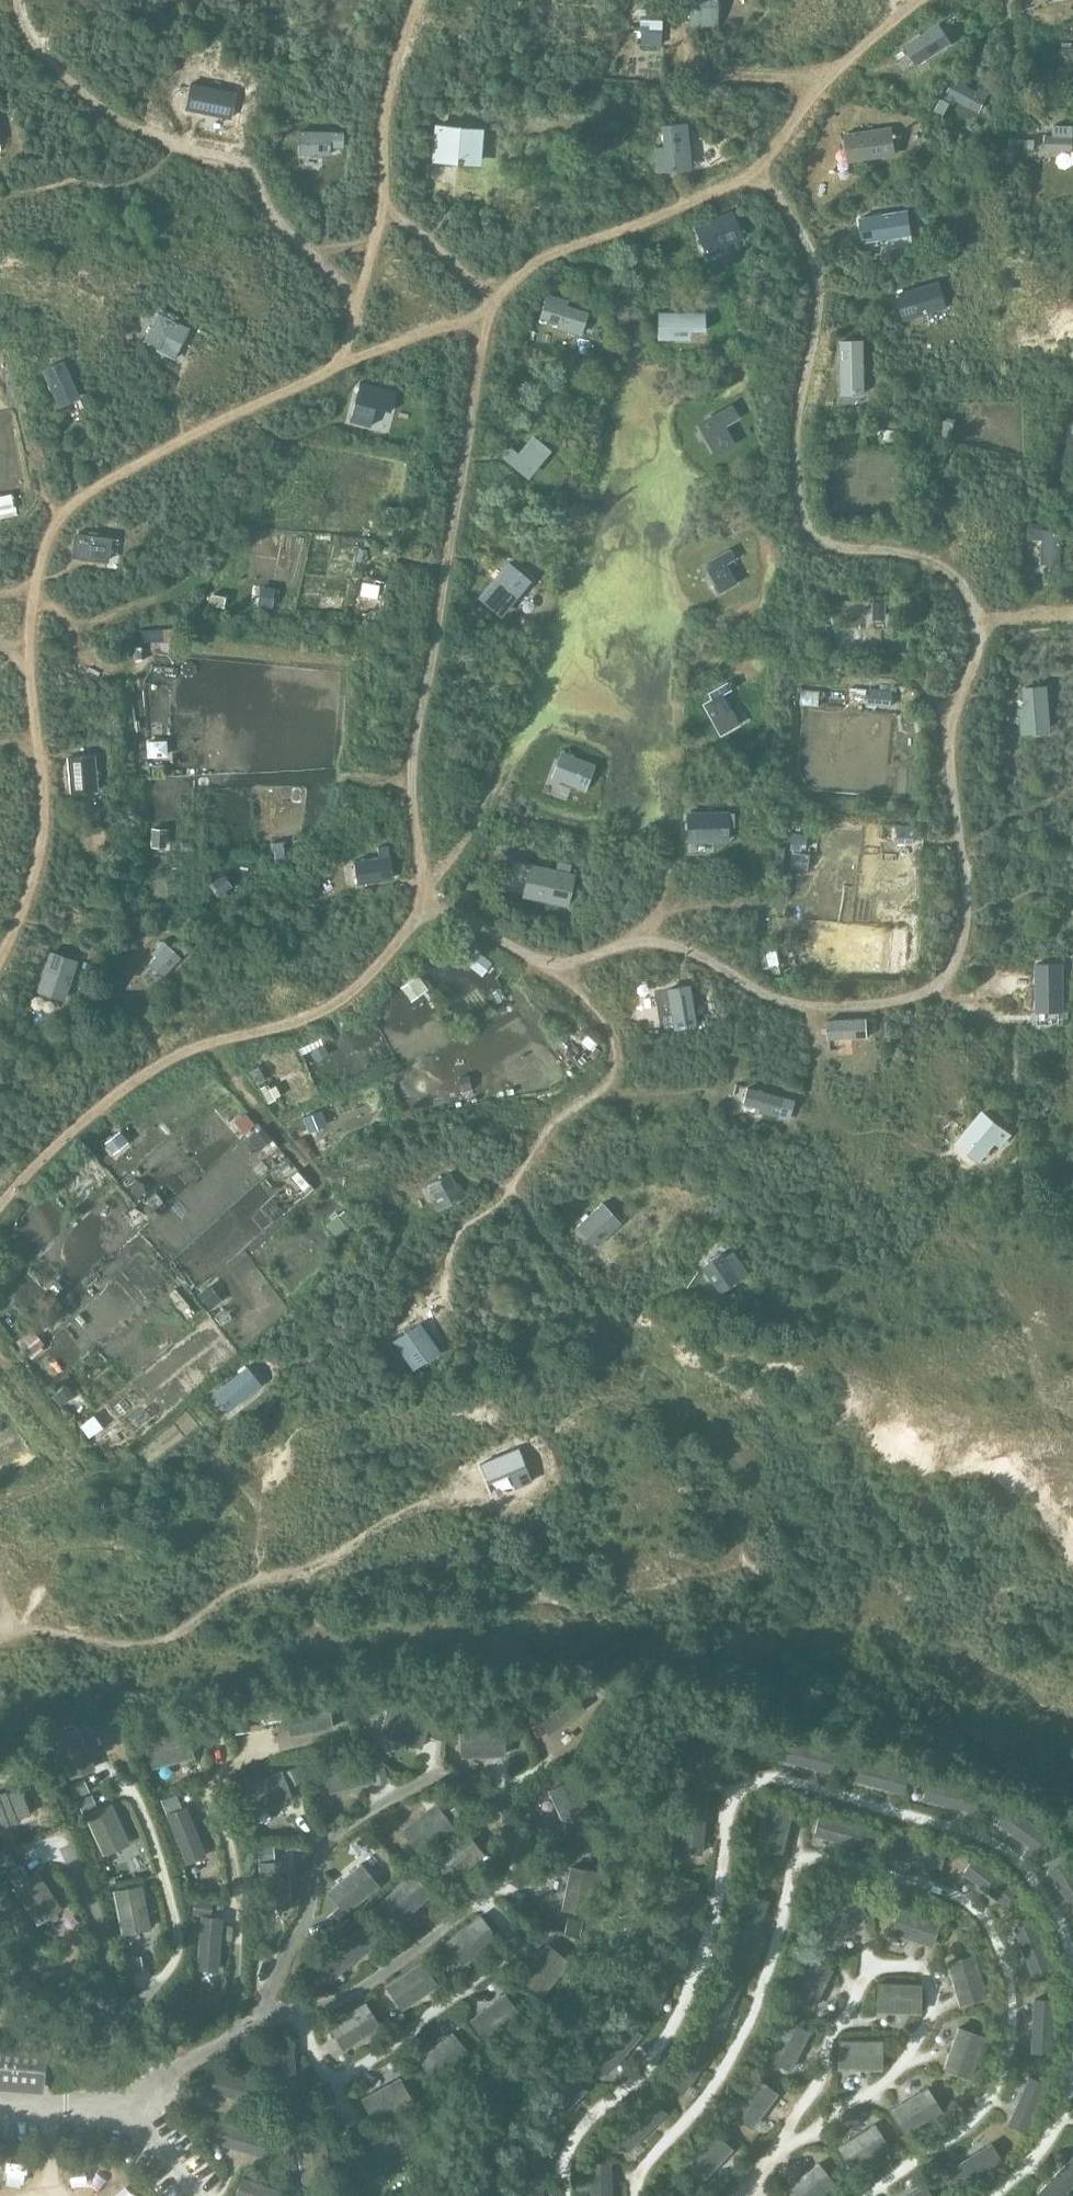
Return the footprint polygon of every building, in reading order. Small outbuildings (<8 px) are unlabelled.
[(688,6),(688,28),(717,29),(717,1),(722,1),(722,0),(688,0),(688,6)] [(662,33),(662,17),(640,16),(638,33),(641,33),(641,45),(660,46),(660,33),(662,33)] [(907,48),(918,67),(953,44),(941,27),(907,48)] [(978,113),(988,93),(978,88),(976,92),(952,82),(936,115),(942,118),(951,101),(978,113)] [(190,84),(185,110),(229,119),(234,93),(190,84)] [(431,161),(480,165),(483,127),(434,123),(431,161)] [(685,125),(661,127),(663,147),(655,148),(657,172),(689,170),(685,125)] [(1044,152),(1072,153),(1072,127),(1052,126),(1052,137),(1044,137),(1044,152)] [(844,135),(847,163),(896,157),(892,129),(844,135)] [(297,156),(330,157),(330,147),(343,147),(343,132),(298,132),(297,156)] [(1008,149),(1034,150),(1035,140),(1028,140),(1028,141),(1008,140),(1008,149)] [(732,211),(694,227),(705,254),(743,238),(732,211)] [(859,219),(862,243),(912,236),(908,212),(859,219)] [(939,282),(895,294),(903,322),(947,310),(939,282)] [(555,328),(581,335),(587,311),(566,305),(568,299),(545,293),(538,318),(557,323),(555,328)] [(182,344),(190,329),(178,323),(180,318),(162,310),(159,314),(158,313),(143,342),(159,349),(175,357),(182,344)] [(703,312),(656,312),(657,339),(689,339),(689,331),(704,332),(703,312)] [(864,341),(840,341),(841,396),(865,395),(864,341)] [(80,397),(63,360),(42,370),(58,407),(80,397)] [(359,380),(349,422),(370,428),(374,409),(390,412),(396,389),(359,380)] [(696,424),(713,457),(734,446),(724,427),(740,417),(733,405),(696,424)] [(940,422),(937,436),(941,437),(941,440),(951,442),(954,425),(940,422)] [(501,458),(509,465),(526,480),(550,453),(532,437),(519,454),(510,447),(501,458)] [(13,517),(10,496),(0,498),(0,520),(13,517)] [(1041,565),(1061,566),(1063,531),(1027,529),(1027,540),(1042,541),(1041,565)] [(70,558),(108,563),(111,539),(74,534),(70,558)] [(699,565),(715,597),(736,587),(724,564),(734,559),(729,549),(699,565)] [(483,597),(482,598),(500,613),(523,584),(504,570),(491,587),(482,579),(475,589),(483,595),(482,596),(483,597)] [(362,583),(360,591),(376,595),(378,586),(362,583)] [(263,587),(261,606),(271,607),(273,588),(263,587)] [(208,599),(207,605),(222,608),(225,598),(213,595),(212,600),(208,599)] [(885,603),(873,603),(873,616),(885,616),(885,603)] [(139,630),(139,641),(170,639),(169,628),(139,630)] [(726,681),(707,692),(711,699),(701,705),(719,737),(739,726),(721,694),(731,689),(726,681)] [(1024,709),(1020,710),(1021,728),(1051,726),(1048,686),(1023,688),(1024,709)] [(869,689),(867,703),(890,706),(892,691),(869,689)] [(164,743),(146,744),(147,757),(165,756),(164,743)] [(561,751),(551,776),(584,789),(593,764),(561,751)] [(67,757),(70,793),(98,790),(94,754),(67,757)] [(727,812),(686,813),(687,843),(728,842),(728,828),(734,828),(734,814),(727,814),(727,812)] [(898,826),(897,843),(913,844),(913,838),(917,838),(918,832),(914,832),(914,827),(898,826)] [(151,830),(151,843),(165,844),(166,831),(151,830)] [(793,835),(791,850),(801,851),(802,849),(806,849),(808,837),(793,835)] [(282,843),(272,844),(274,854),(284,853),(282,843)] [(364,884),(391,879),(387,860),(385,845),(377,847),(378,857),(353,861),(357,885),(364,884)] [(521,896),(568,907),(575,873),(570,872),(572,864),(557,860),(555,870),(528,864),(521,896)] [(224,876),(212,884),(219,895),(220,897),(222,899),(227,895),(226,893),(232,889),(224,876)] [(148,965),(162,978),(181,958),(163,942),(151,954),(155,957),(148,965)] [(36,991),(64,1000),(77,960),(50,951),(36,991)] [(764,953),(760,954),(763,970),(770,969),(776,975),(781,974),(781,972),(777,951),(764,953)] [(468,962),(467,964),(480,974),(488,964),(475,953),(468,962)] [(1036,1014),(1058,1013),(1058,1026),(1069,1026),(1069,1011),(1064,1011),(1063,964),(1035,964),(1036,1014)] [(417,976),(402,987),(409,997),(424,986),(417,976)] [(666,989),(673,1031),(696,1027),(689,986),(666,989)] [(826,1023),(828,1040),(866,1038),(866,1031),(877,1031),(877,1019),(866,1020),(826,1023)] [(319,1040),(317,1041),(298,1050),(301,1056),(311,1051),(316,1061),(329,1056),(324,1045),(322,1046),(319,1040)] [(595,1048),(588,1057),(592,1060),(599,1052),(595,1048)] [(468,1076),(457,1079),(461,1094),(471,1091),(468,1076)] [(275,1100),(274,1098),(269,1089),(267,1085),(259,1089),(267,1104),(275,1100)] [(740,1109),(776,1119),(788,1123),(794,1101),(746,1087),(740,1109)] [(956,1142),(980,1162),(996,1143),(1002,1148),(1012,1135),(982,1110),(956,1142)] [(303,1118),(308,1131),(321,1126),(316,1113),(303,1118)] [(243,1133),(253,1124),(245,1115),(235,1124),(243,1133)] [(253,1136),(252,1137),(260,1146),(270,1138),(262,1128),(253,1136)] [(123,1145),(115,1135),(104,1144),(112,1154),(123,1145)] [(437,1213),(467,1196),(459,1182),(456,1184),(449,1173),(426,1186),(434,1201),(431,1203),(437,1213)] [(136,1181),(128,1187),(136,1198),(144,1192),(136,1181)] [(574,1227),(584,1238),(594,1249),(621,1224),(602,1203),(574,1227)] [(325,1220),(333,1233),(352,1222),(344,1208),(325,1220)] [(700,1268),(719,1295),(748,1275),(732,1252),(723,1258),(721,1254),(700,1268)] [(198,1296),(205,1306),(215,1298),(207,1288),(198,1296)] [(440,1352),(420,1322),(392,1342),(397,1349),(395,1350),(399,1357),(401,1355),(413,1371),(440,1352)] [(44,1345),(32,1330),(16,1343),(28,1358),(44,1345)] [(247,1369),(216,1394),(229,1411),(261,1386),(247,1369)] [(54,1395),(56,1396),(62,1404),(63,1404),(73,1395),(65,1386),(54,1395)] [(93,1417),(80,1427),(89,1439),(102,1429),(93,1417)] [(518,1449),(479,1465),(486,1483),(508,1474),(514,1488),(531,1481),(518,1449)] [(564,1686),(532,1711),(549,1734),(582,1709),(564,1686)] [(247,1715),(232,1718),(234,1726),(248,1723),(247,1715)] [(219,1719),(206,1722),(209,1733),(222,1730),(219,1719)] [(430,1722),(427,1732),(442,1736),(445,1726),(430,1722)] [(501,1727),(461,1728),(462,1757),(502,1756),(501,1727)] [(383,1767),(369,1770),(371,1780),(385,1777),(383,1767)] [(296,1768),(282,1775),(285,1783),(300,1776),(296,1768)] [(78,1780),(68,1785),(75,1799),(84,1794),(78,1780)] [(20,1788),(0,1796),(0,1826),(30,1814),(20,1788)] [(86,1796),(76,1800),(83,1815),(92,1810),(86,1796)] [(170,1796),(161,1800),(167,1814),(176,1811),(170,1796)] [(461,1807),(449,1817),(455,1825),(468,1816),(461,1807)] [(591,1825),(581,1829),(586,1842),(597,1837),(591,1825)] [(272,1848),(259,1850),(260,1863),(273,1862),(272,1848)] [(0,1856),(0,1865),(2,1870),(14,1865),(9,1852),(0,1856)] [(13,1866),(6,1871),(15,1885),(23,1879),(13,1866)] [(569,1868),(560,1911),(589,1917),(598,1874),(569,1868)] [(194,1901),(193,1917),(205,1918),(206,1901),(194,1901)] [(338,1909),(328,1918),(337,1929),(347,1920),(338,1909)] [(583,1920),(567,1917),(564,1931),(580,1934),(583,1920)] [(135,1957),(125,1959),(127,1974),(138,1972),(135,1957)] [(42,2092),(46,2048),(0,2043),(0,2088),(42,2092)] [(360,2122),(347,2128),(353,2141),(366,2135),(360,2122)] [(293,2131),(279,2134),(281,2149),(296,2146),(293,2131)]
